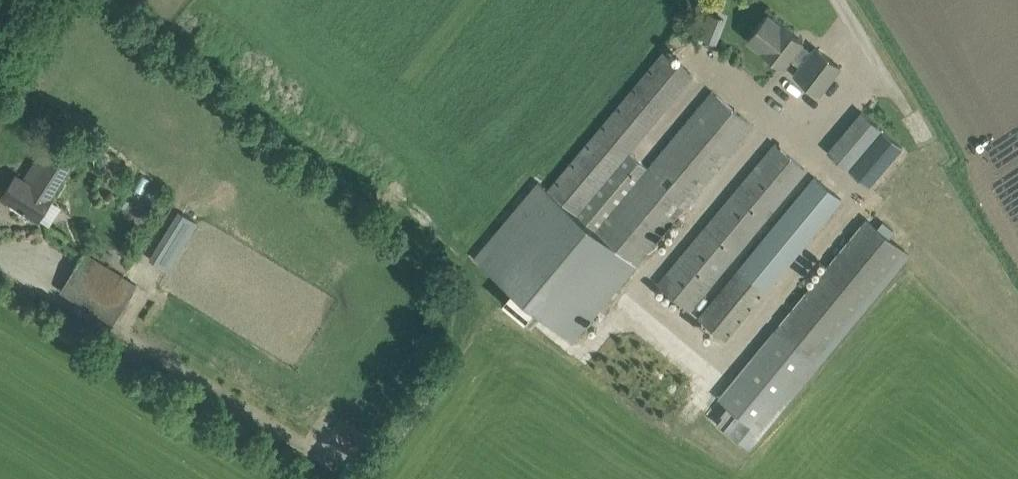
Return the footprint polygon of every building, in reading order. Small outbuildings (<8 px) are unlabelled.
[(788,58),(798,65),(792,73),(819,95),(844,64),(818,42),(812,50),(801,42),(803,39),(768,12),(749,37),(783,64),(788,58)] [(663,50),(547,188),(636,263),(752,124),(711,90),(647,167),(629,153),(693,76),(663,50)] [(828,150),(848,167),(882,127),(862,110),(828,150)] [(656,281),(689,309),(806,169),(773,141),(656,281)] [(57,154),(45,146),(29,171),(37,176),(32,184),(16,174),(3,195),(39,218),(52,197),(50,196),(71,163),(67,160),(73,151),(63,144),(57,154)] [(699,315),(726,337),(841,198),(814,176),(699,315)] [(636,263),(547,188),(538,180),(474,257),(573,339),(636,263)] [(184,212),(155,260),(169,268),(198,221),(184,212)] [(776,328),(814,359),(906,249),(868,217),(776,328)] [(750,449),(911,253),(906,249),(814,359),(776,328),(719,398),(728,405),(722,412),(724,414),(717,422),(750,449)] [(61,290),(114,322),(137,284),(83,252),(61,290)] [(328,419),(310,458),(334,468),(351,429),(328,419)]
